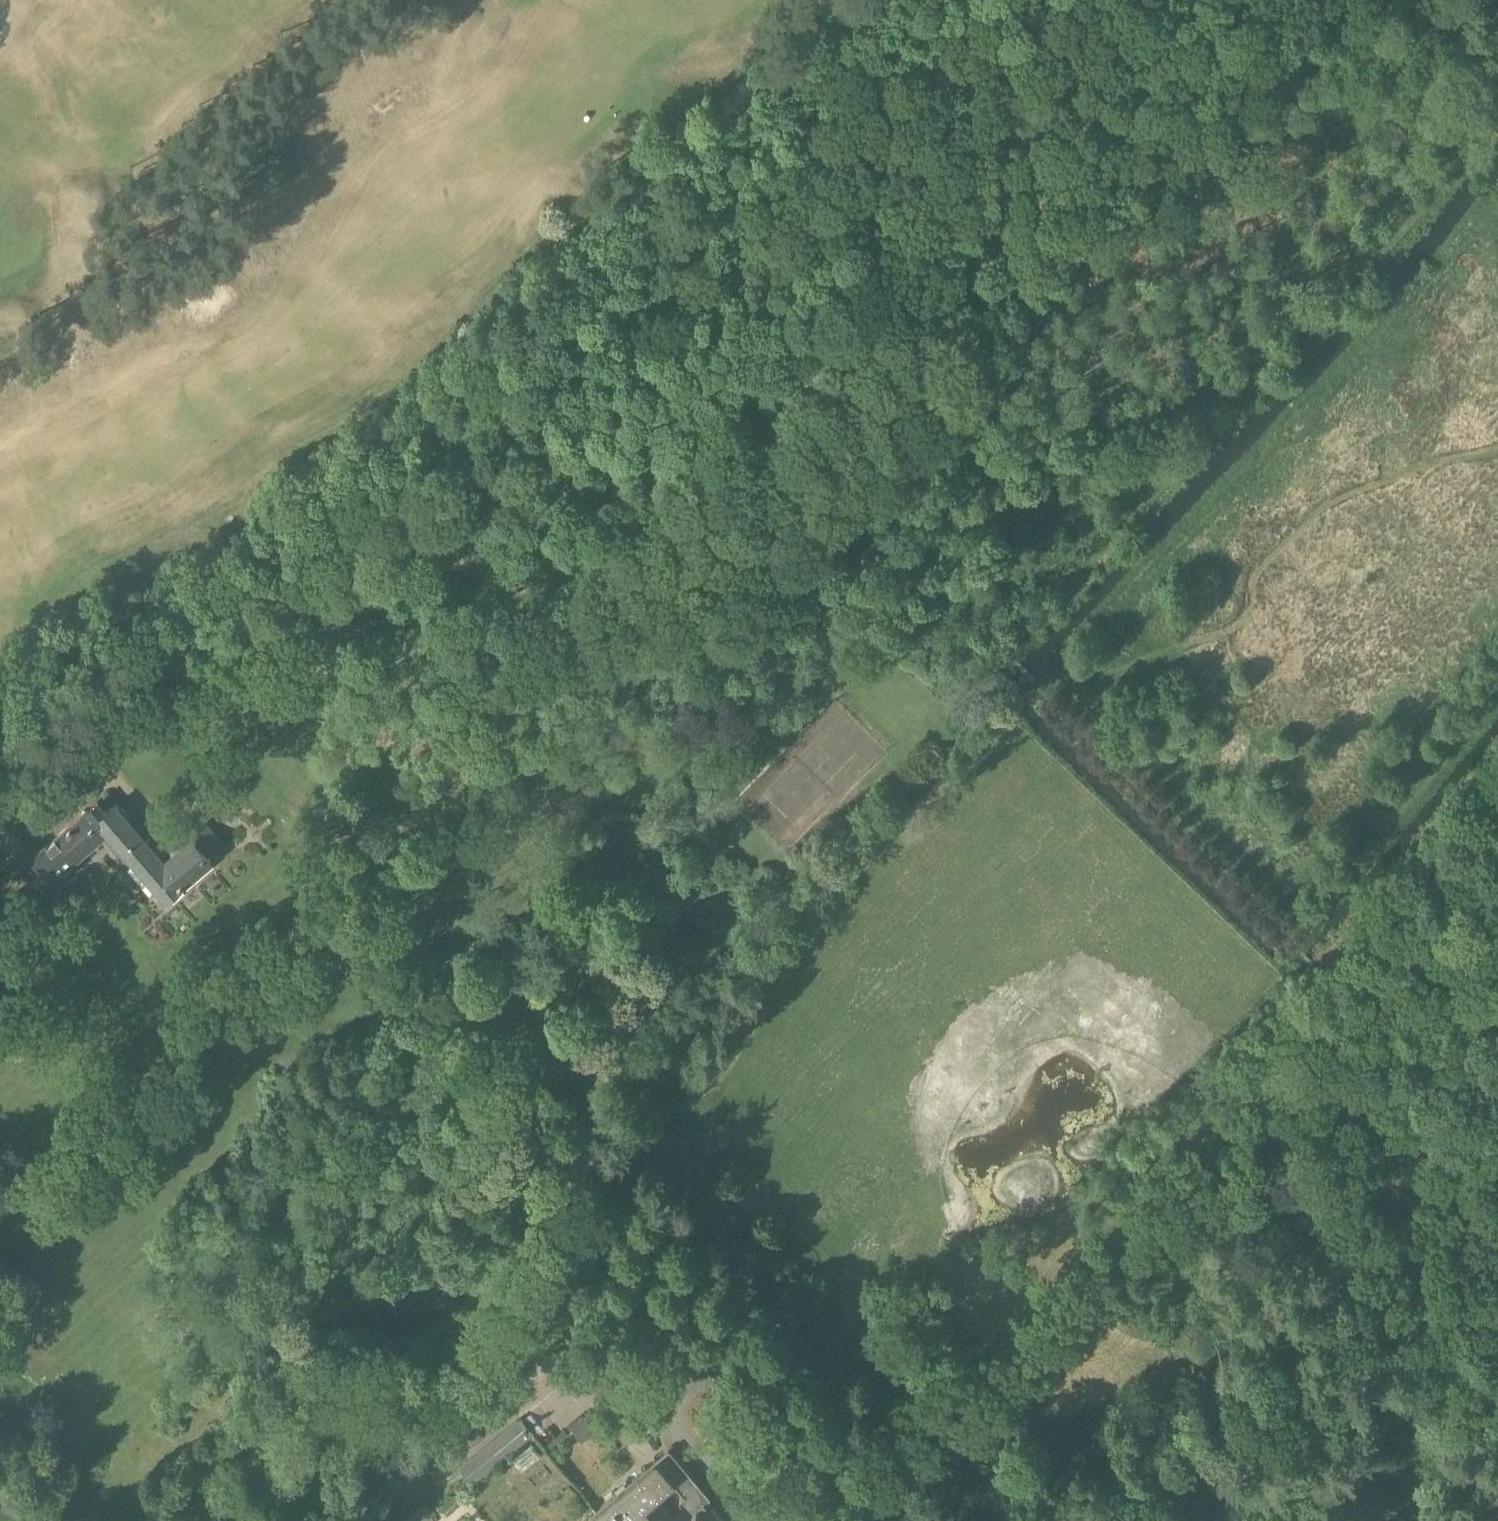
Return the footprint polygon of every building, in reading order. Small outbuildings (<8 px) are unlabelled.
[(163,861),(114,806),(105,814),(97,805),(85,816),(84,816),(18,873),(36,893),(102,835),(165,906),(211,866),(188,839),(163,861)] [(437,1433),(455,1456),(497,1423),(477,1399),(437,1433)] [(549,1453),(532,1433),(534,1432),(521,1417),(460,1468),(472,1483),(462,1492),(479,1513),(550,1455),(549,1453)] [(705,1501),(710,1497),(710,1496),(670,1448),(658,1458),(657,1458),(642,1471),(595,1510),(589,1515),(590,1517),(593,1520),(722,1520),(705,1501)]
